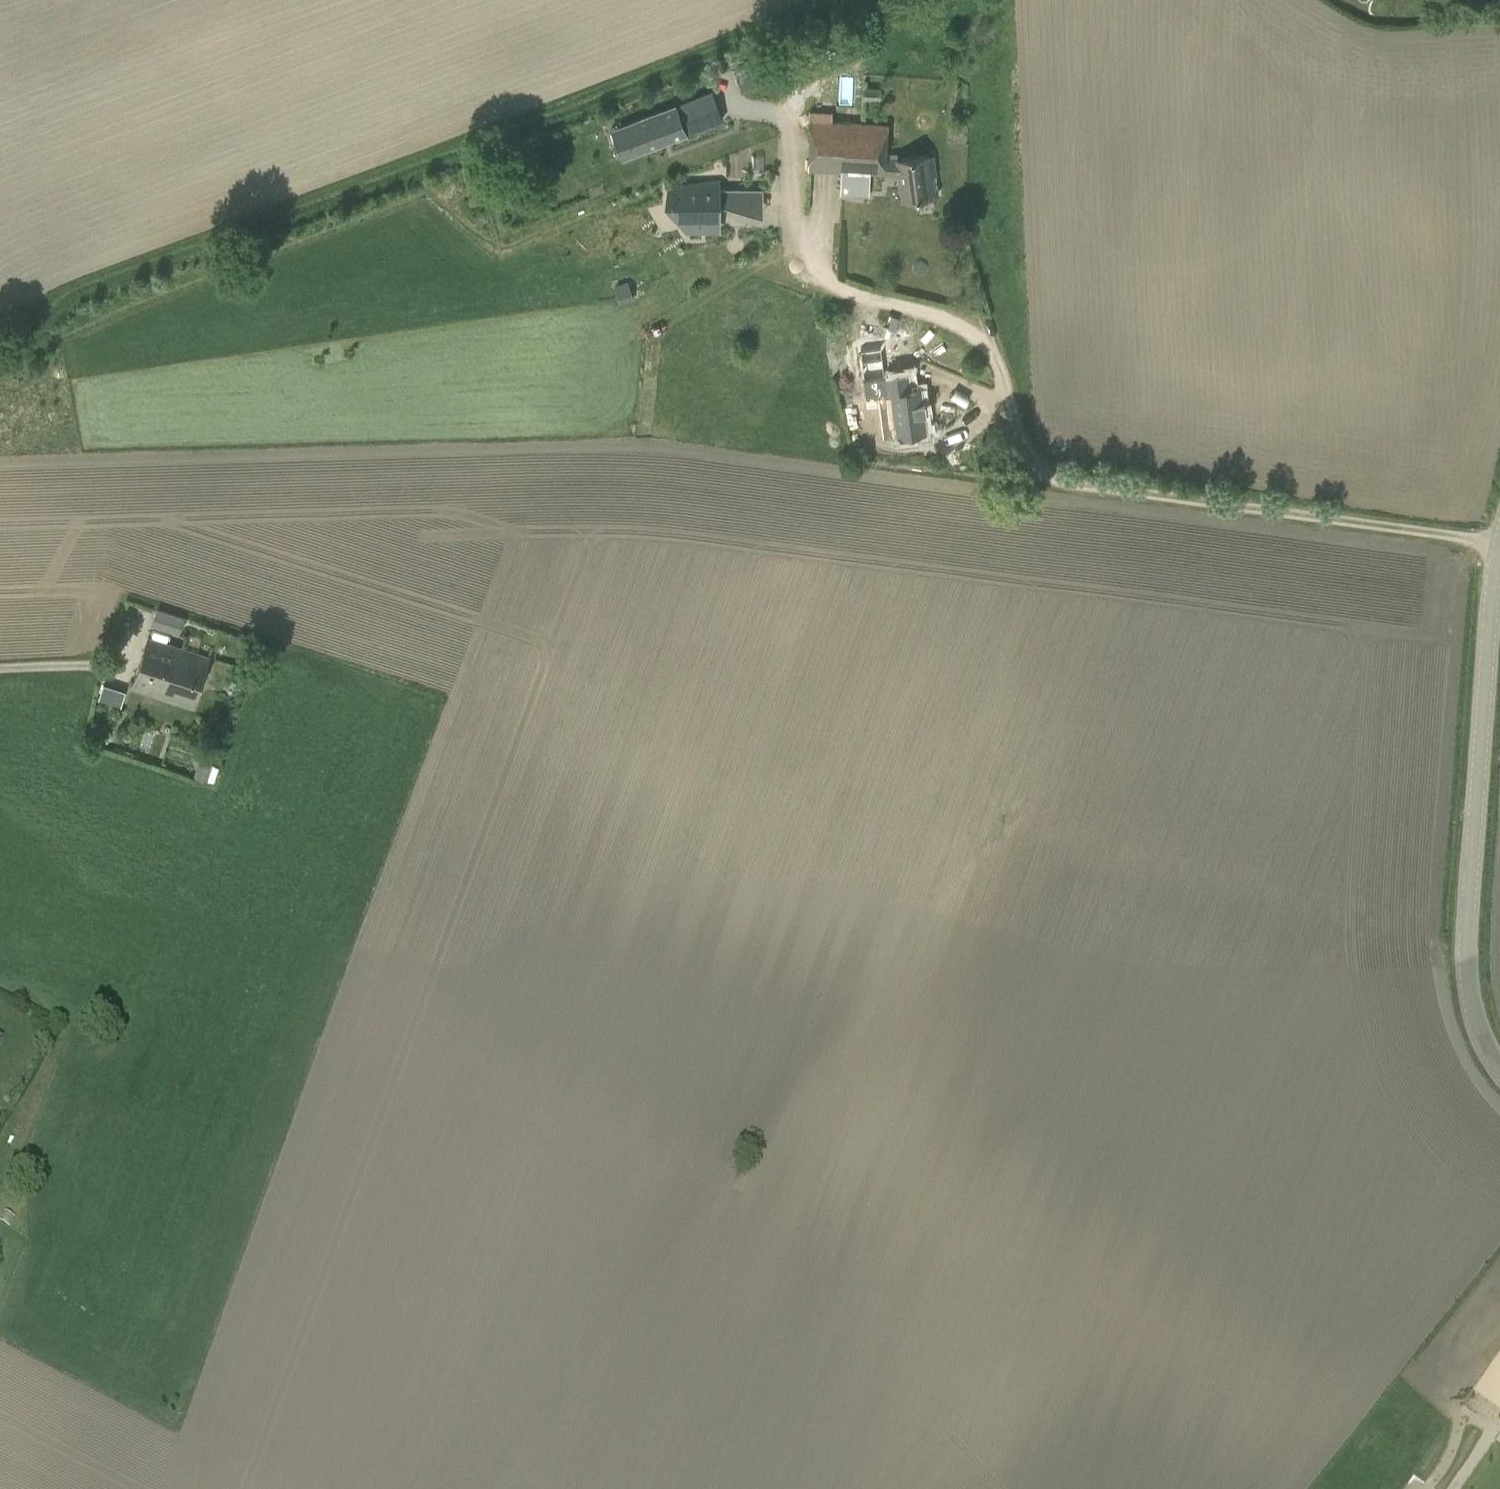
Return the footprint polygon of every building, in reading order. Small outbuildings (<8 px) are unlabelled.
[(770,103),(755,63),(679,92),(605,120),(621,161),(695,133),(694,132),(770,103)] [(854,120),(856,80),(811,77),(808,168),(840,170),(839,173),(899,174),(902,198),(936,194),(930,154),(897,158),(898,166),(884,166),(886,122),(869,122),(869,121),(854,120)] [(718,186),(718,185),(671,185),(671,198),(687,223),(718,215),(718,199),(747,206),(747,186),(718,186)] [(920,390),(911,391),(909,371),(868,377),(871,398),(891,395),(894,419),(896,419),(898,434),(925,431),(920,390)] [(152,625),(179,633),(184,617),(157,608),(152,625)] [(166,658),(171,644),(148,637),(133,684),(155,692),(160,677),(167,679),(171,666),(164,664),(166,658)] [(160,677),(155,692),(194,704),(210,656),(171,644),(166,658),(164,664),(171,666),(167,679),(160,677)] [(103,680),(97,695),(119,703),(125,688),(103,680)]
